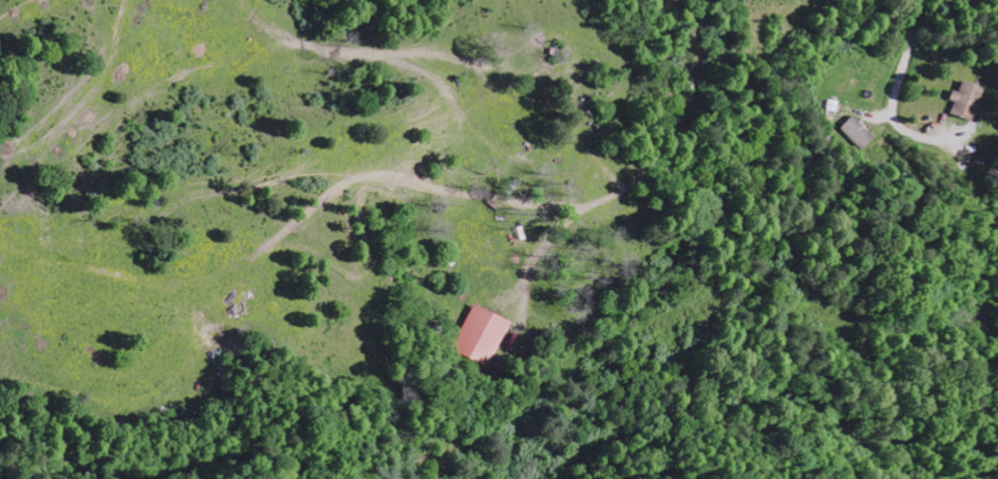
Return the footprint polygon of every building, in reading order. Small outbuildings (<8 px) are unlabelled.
[(955,101),(952,113),(979,121),(981,113),(976,111),(983,86),(963,81),(960,92),(954,90),(951,100),(955,101)] [(841,130),(866,151),(878,136),(853,115),(841,130)] [(463,334),(455,330),(448,348),(491,366),(510,320),(475,305),(463,334)]
